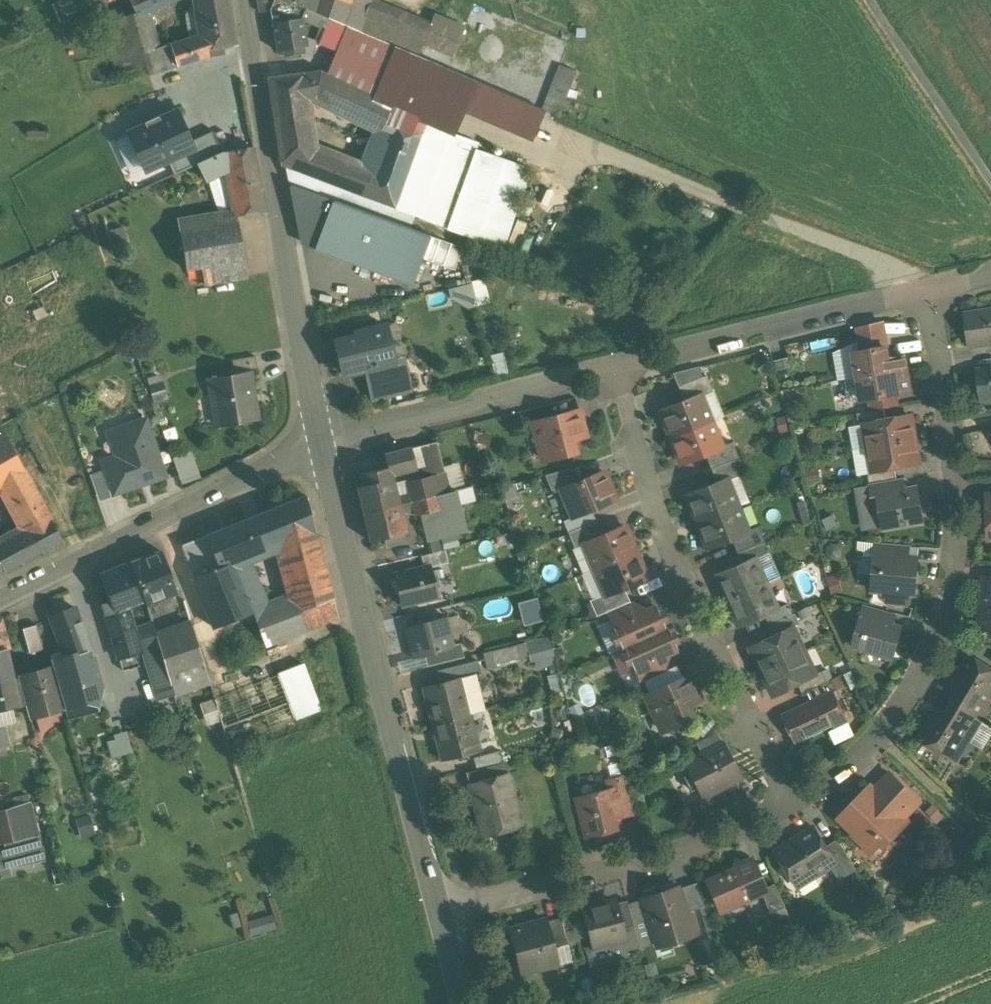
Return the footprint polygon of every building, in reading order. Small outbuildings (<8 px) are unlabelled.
[(55,3),(63,23),(82,15),(76,0),(62,0),(55,3)] [(102,0),(76,0),(82,15),(82,16),(105,7),(102,0)] [(136,14),(136,16),(147,11),(170,0),(129,0),(136,14)] [(170,48),(176,66),(206,56),(222,53),(221,47),(236,45),(229,0),(197,0),(199,13),(203,38),(189,42),(172,48),(170,48)] [(259,13),(269,12),(269,10),(273,0),(257,0),(259,13)] [(284,0),(273,0),(269,10),(269,12),(271,24),(301,18),(305,9),(294,4),(284,0)] [(294,4),(305,9),(312,12),(316,0),(296,0),(294,4)] [(312,12),(328,19),(342,25),(352,0),(316,0),(312,12)] [(364,8),(367,0),(352,0),(342,25),(413,55),(417,56),(422,44),(427,33),(364,8)] [(147,11),(136,16),(136,14),(132,15),(143,52),(157,48),(147,11)] [(462,22),(437,12),(435,18),(460,28),(462,22)] [(199,13),(186,15),(189,42),(203,38),(199,13)] [(132,15),(104,22),(117,72),(126,70),(136,68),(146,65),(147,65),(143,52),(132,15)] [(435,18),(433,17),(427,33),(422,44),(452,57),(464,30),(460,28),(435,18)] [(301,18),(271,24),(276,52),(290,49),(291,55),(304,52),(303,47),(306,46),(301,18)] [(342,25),(328,19),(317,43),(335,51),(346,27),(342,25)] [(413,55),(346,27),(335,51),(325,76),(391,107),(413,55)] [(157,48),(143,52),(147,65),(146,65),(148,72),(148,75),(176,66),(170,48),(172,48),(170,44),(157,48)] [(417,56),(413,55),(391,107),(387,117),(390,118),(419,132),(422,123),(450,134),(460,111),(472,81),(417,56)] [(146,65),(136,68),(137,74),(138,74),(148,72),(146,65)] [(559,67),(542,110),(557,116),(575,73),(559,67)] [(136,68),(126,70),(128,79),(138,76),(138,74),(137,74),(136,68)] [(325,76),(317,73),(298,75),(329,90),(324,104),(384,133),(390,118),(387,117),(391,107),(325,76)] [(298,75),(268,79),(276,127),(308,123),(304,101),(313,99),(324,104),(329,90),(298,75)] [(472,81),(460,111),(529,139),(542,109),(472,81)] [(167,161),(193,149),(190,142),(176,113),(160,120),(158,116),(143,123),(145,127),(129,135),(145,171),(167,161)] [(384,133),(371,172),(404,184),(419,132),(390,118),(384,133)] [(308,123),(276,127),(278,144),(298,145),(312,150),(308,123)] [(450,134),(422,123),(419,132),(404,184),(395,208),(414,215),(445,228),(455,202),(475,148),(477,143),(450,134)] [(167,161),(174,175),(198,164),(223,153),(213,132),(190,142),(193,149),(167,161)] [(404,184),(371,172),(312,150),(298,145),(278,144),(282,165),(392,207),(395,208),(404,184)] [(253,147),(225,152),(228,171),(236,216),(264,211),(253,147)] [(531,169),(475,148),(455,202),(445,228),(501,249),(502,248),(531,169)] [(223,153),(198,164),(205,180),(228,171),(225,152),(223,153)] [(282,165),(288,184),(410,228),(414,215),(395,208),(392,207),(282,165)] [(302,244),(314,249),(332,200),(288,184),(302,244)] [(410,228),(332,200),(314,249),(411,284),(421,258),(429,235),(410,228)] [(238,222),(179,232),(186,269),(200,267),(244,260),(238,222)] [(123,228),(107,233),(112,250),(128,245),(123,228)] [(453,270),(462,247),(429,235),(421,258),(453,270)] [(244,260),(200,267),(203,284),(247,277),(244,260)] [(468,309),(478,306),(472,284),(448,290),(450,298),(468,309)] [(966,315),(971,347),(990,344),(990,312),(966,315)] [(384,326),(355,333),(356,337),(340,341),(344,356),(339,357),(344,375),(366,370),(394,363),(393,361),(384,326)] [(885,336),(860,340),(862,352),(887,348),(885,336)] [(862,352),(854,353),(858,377),(908,368),(906,357),(889,360),(887,348),(862,352)] [(255,357),(232,361),(234,372),(257,368),(255,357)] [(788,358),(773,362),(775,371),(790,368),(788,358)] [(394,363),(366,370),(373,399),(409,390),(402,359),(393,361),(394,363)] [(908,368),(858,377),(862,401),(870,399),(895,395),(912,391),(908,368)] [(976,371),(981,402),(990,401),(990,369),(976,371)] [(249,374),(209,381),(216,425),(257,418),(249,374)] [(706,377),(678,387),(683,403),(700,396),(701,397),(712,393),(706,377)] [(148,381),(151,399),(165,396),(162,378),(148,381)] [(895,395),(870,399),(872,411),(885,409),(897,406),(895,395)] [(683,403),(660,412),(670,438),(710,422),(701,397),(700,396),(683,403)] [(872,411),(857,413),(860,426),(865,425),(887,420),(885,409),(872,411)] [(579,412),(533,424),(543,461),(574,453),(571,441),(586,437),(579,412)] [(887,420),(865,425),(870,448),(915,440),(911,416),(887,420)] [(114,494),(164,477),(145,422),(114,432),(122,456),(103,462),(106,469),(114,494)] [(710,422),(670,438),(680,465),(704,455),(721,449),(721,447),(710,422)] [(10,444),(0,424),(0,449),(10,444)] [(915,440),(870,448),(874,471),(874,472),(896,468),(920,464),(915,440)] [(436,443),(419,447),(424,466),(426,477),(443,473),(436,443)] [(721,449),(704,455),(710,469),(738,458),(732,443),(721,447),(721,449)] [(0,449),(0,487),(2,486),(25,470),(10,444),(0,449)] [(419,447),(410,449),(415,468),(424,466),(419,447)] [(410,449),(385,455),(388,468),(389,467),(391,475),(415,468),(410,449)] [(179,479),(197,473),(189,450),(171,456),(179,479)] [(472,450),(462,454),(466,464),(476,460),(472,450)] [(738,458),(710,469),(716,485),(726,481),(727,482),(739,477),(745,475),(738,458)] [(388,468),(355,477),(363,514),(398,505),(396,495),(391,475),(389,467),(388,468)] [(570,468),(543,476),(551,495),(560,491),(560,490),(576,483),(570,468)] [(896,468),(874,472),(874,471),(868,472),(871,484),(898,479),(896,468)] [(100,499),(114,494),(106,469),(91,474),(100,499)] [(49,516),(25,470),(2,486),(24,528),(49,516)] [(576,483),(560,490),(560,491),(572,518),(614,500),(602,472),(576,483)] [(426,477),(407,482),(409,491),(412,502),(448,492),(444,478),(443,473),(426,477)] [(460,474),(444,478),(448,492),(455,491),(463,488),(460,474)] [(739,477),(727,482),(736,506),(748,501),(739,477)] [(871,484),(869,485),(872,497),(879,496),(879,495),(905,490),(903,478),(898,479),(871,484)] [(716,485),(686,497),(695,522),(736,506),(727,482),(726,481),(716,485)] [(905,490),(879,495),(879,496),(884,527),(922,521),(917,488),(905,490)] [(409,491),(396,495),(398,505),(399,505),(412,502),(409,491)] [(412,502),(399,505),(401,514),(414,511),(415,516),(420,515),(420,514),(459,504),(455,491),(448,492),(412,502)] [(305,496),(278,507),(291,540),(278,546),(290,592),(327,579),(305,496)] [(459,504),(420,514),(420,515),(427,542),(466,532),(459,504)] [(398,505),(363,514),(370,541),(386,537),(388,543),(396,541),(394,535),(405,532),(401,514),(399,505),(398,505)] [(736,506),(695,522),(706,549),(731,539),(747,533),(746,531),(736,506)] [(278,507),(245,520),(259,553),(278,546),(291,540),(278,507)] [(24,528),(0,542),(0,576),(63,542),(49,516),(24,528)] [(245,520),(206,536),(220,569),(235,563),(259,553),(245,520)] [(595,522),(566,534),(573,549),(583,545),(583,544),(601,536),(595,522)] [(601,536),(583,544),(583,545),(594,570),(634,553),(623,527),(601,536)] [(747,533),(731,539),(736,553),(763,543),(764,542),(758,527),(746,531),(747,533)] [(206,536),(182,545),(195,577),(220,569),(206,536)] [(763,543),(736,553),(741,565),(753,560),(768,553),(763,543)] [(905,545),(877,543),(876,557),(903,560),(905,545)] [(573,549),(572,550),(583,575),(594,570),(583,545),(573,549)] [(441,551),(420,556),(423,568),(430,566),(430,568),(444,564),(441,551)] [(161,552),(132,564),(146,600),(147,602),(174,592),(169,577),(170,577),(161,552)] [(634,553),(594,570),(604,595),(605,596),(623,588),(646,579),(634,553)] [(903,560),(876,557),(875,560),(881,560),(880,571),(874,575),(873,589),(886,590),(910,592),(914,593),(915,586),(912,581),(914,560),(903,560)] [(741,565),(716,576),(727,601),(764,585),(753,560),(741,565)] [(195,577),(194,578),(214,629),(253,613),(254,612),(254,611),(235,563),(220,569),(195,577)] [(132,564),(100,576),(110,602),(114,612),(124,608),(146,600),(132,564)] [(423,568),(393,575),(401,607),(438,598),(430,568),(430,566),(423,568)] [(985,578),(979,629),(990,630),(990,579),(985,578)] [(327,579),(290,592),(291,597),(304,630),(338,618),(327,579)] [(764,585),(727,601),(738,626),(764,615),(775,610),(764,585)] [(623,588),(605,596),(604,595),(589,601),(596,617),(606,613),(629,603),(623,588)] [(910,592),(886,590),(885,601),(889,605),(905,606),(909,603),(910,592)] [(291,597),(254,611),(254,612),(253,613),(265,645),(304,630),(291,597)] [(537,597),(518,600),(522,623),(541,620),(537,597)] [(124,608),(114,612),(110,602),(103,604),(113,637),(130,632),(132,632),(131,630),(124,608)] [(629,603),(606,613),(612,626),(636,616),(629,603)] [(775,610),(764,615),(769,626),(770,626),(792,615),(787,604),(775,610)] [(889,612),(862,605),(859,617),(861,618),(862,617),(886,623),(889,612)] [(74,607),(50,617),(65,656),(73,654),(92,650),(74,607)] [(612,626),(612,627),(621,649),(623,648),(665,629),(655,607),(636,616),(612,626)] [(792,615),(770,626),(775,637),(793,628),(800,625),(795,614),(792,615)] [(886,623),(862,617),(861,618),(853,647),(892,658),(900,627),(886,623)] [(445,619),(406,628),(414,658),(424,656),(453,649),(452,646),(445,619)] [(1,620),(0,620),(0,648),(1,651),(7,649),(7,650),(9,650),(1,620)] [(152,622),(136,628),(139,642),(156,636),(152,622)] [(192,624),(156,636),(174,694),(209,681),(192,624)] [(43,650),(36,626),(23,629),(29,654),(43,650)] [(174,694),(156,636),(139,642),(136,628),(131,630),(132,632),(130,632),(137,654),(143,653),(159,699),(174,694)] [(665,629),(623,648),(633,671),(657,660),(677,651),(667,628),(665,629)] [(775,637),(750,649),(761,672),(804,652),(793,628),(775,637)] [(130,632),(113,637),(123,671),(139,666),(135,655),(137,654),(130,632)] [(453,649),(424,656),(427,667),(464,658),(460,644),(452,646),(453,649)] [(549,644),(535,647),(538,658),(551,655),(549,644)] [(0,651),(0,682),(13,679),(7,650),(7,649),(1,651),(0,651)] [(66,715),(98,707),(104,689),(92,650),(73,654),(65,656),(52,661),(53,667),(61,696),(64,708),(66,715)] [(804,652),(761,672),(773,696),(798,684),(815,676),(804,652)] [(969,657),(951,688),(959,693),(982,707),(983,705),(990,692),(990,671),(969,657)] [(657,660),(634,670),(640,683),(663,672),(657,660)] [(455,667),(448,669),(451,680),(456,678),(457,680),(478,675),(480,674),(477,662),(455,667)] [(304,665),(278,675),(288,703),(287,703),(293,719),(320,709),(304,665)] [(53,667),(18,678),(26,706),(29,718),(64,708),(61,696),(53,667)] [(448,669),(435,671),(438,683),(451,680),(448,669)] [(815,676),(798,684),(803,694),(807,692),(827,682),(822,672),(815,676)] [(278,675),(214,699),(223,728),(287,703),(288,703),(278,675)] [(478,675),(457,680),(466,716),(479,713),(482,711),(475,681),(479,680),(478,675)] [(689,676),(646,696),(663,732),(692,718),(686,707),(700,701),(689,676)] [(26,706),(18,678),(13,679),(19,708),(26,706)] [(438,683),(423,687),(433,725),(466,716),(457,680),(456,678),(451,680),(438,683)] [(843,689),(837,678),(832,680),(838,691),(843,689)] [(0,682),(0,712),(19,708),(13,679),(0,682)] [(827,682),(807,692),(812,703),(832,694),(838,691),(832,680),(827,682)] [(982,707),(959,693),(953,703),(981,720),(988,708),(983,705),(982,707)] [(812,703),(785,717),(798,744),(845,722),(832,694),(812,703)] [(287,703),(223,728),(228,744),(293,719),(287,703)] [(981,720),(953,703),(947,713),(969,727),(968,729),(973,732),(981,720)] [(947,713),(938,708),(920,739),(951,758),(968,729),(969,727),(947,713)] [(466,716),(433,725),(442,761),(475,753),(466,716)] [(0,726),(0,748),(10,745),(5,725),(0,726)] [(126,733),(106,736),(108,755),(129,752),(126,733)] [(717,733),(696,743),(702,754),(722,743),(717,733)] [(702,754),(684,763),(689,774),(684,777),(691,790),(696,788),(702,798),(741,778),(723,743),(722,743),(702,754)] [(499,750),(473,757),(476,770),(503,763),(499,750)] [(508,775),(469,785),(483,837),(520,827),(513,802),(515,801),(508,775)] [(889,776),(873,792),(899,816),(914,800),(889,776)] [(624,778),(607,783),(610,793),(616,818),(633,813),(624,778)] [(870,789),(841,820),(856,834),(854,835),(869,849),(880,837),(885,843),(905,821),(899,816),(873,792),(870,789)] [(610,793),(578,801),(587,835),(618,827),(616,818),(610,793)] [(0,811),(0,830),(3,844),(38,836),(38,837),(38,836),(30,804),(0,811)] [(814,829),(777,852),(796,882),(812,872),(814,876),(831,866),(835,863),(825,847),(814,829)] [(38,836),(3,844),(10,869),(35,863),(29,839),(38,837),(38,836)] [(857,870),(838,839),(825,847),(835,863),(831,866),(840,880),(857,870)] [(733,870),(708,881),(721,911),(760,893),(760,892),(765,890),(765,889),(751,859),(742,863),(739,872),(733,870)] [(697,883),(677,889),(685,913),(704,907),(697,883)] [(775,884),(765,889),(765,890),(760,892),(760,893),(770,915),(786,908),(775,884)] [(677,888),(643,899),(649,918),(656,942),(690,932),(685,913),(677,889),(677,888)] [(626,901),(615,904),(621,929),(633,926),(632,923),(626,901)] [(614,902),(583,910),(593,949),(594,949),(624,941),(621,929),(615,904),(614,902)] [(560,918),(546,922),(552,945),(553,949),(568,945),(560,918)] [(639,947),(656,942),(649,918),(632,923),(633,926),(639,947)] [(545,920),(510,929),(521,974),(547,967),(542,948),(552,945),(546,922),(545,920)] [(624,941),(594,949),(597,963),(628,955),(627,949),(638,946),(633,926),(621,929),(624,941)]
